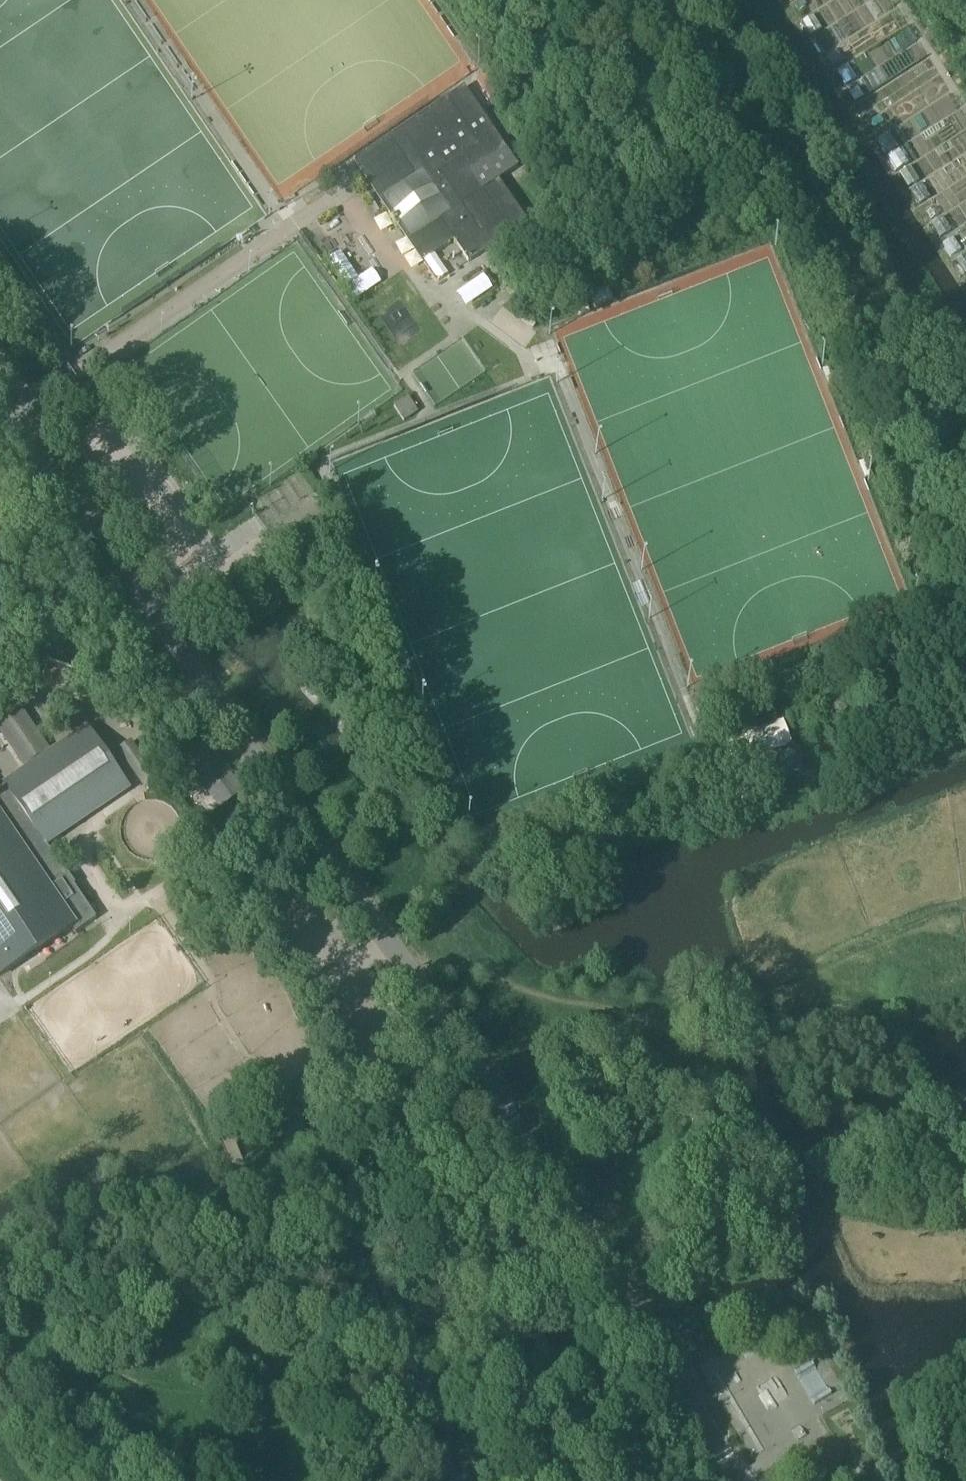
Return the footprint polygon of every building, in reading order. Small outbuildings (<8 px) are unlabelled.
[(393,219),(392,219),(395,223),(395,222),(398,226),(399,225),(424,262),(454,241),(469,262),(528,222),(499,179),(483,190),(471,172),(507,148),(466,87),(366,153),(373,163),(363,171),(392,214),(390,215),(393,219)] [(864,98),(858,89),(849,95),(855,104),(864,98)] [(874,107),(868,98),(860,104),(865,113),(866,112),(874,107)] [(408,396),(394,406),(404,421),(419,411),(408,396)] [(1,728),(28,767),(48,753),(21,714),(1,728)] [(783,721),(727,743),(735,764),(792,741),(783,721)] [(71,927),(75,933),(95,919),(44,845),(126,787),(87,732),(0,794),(0,977),(71,927)] [(119,751),(146,790),(159,781),(132,742),(119,751)] [(238,792),(207,747),(187,761),(218,806),(238,792)]
